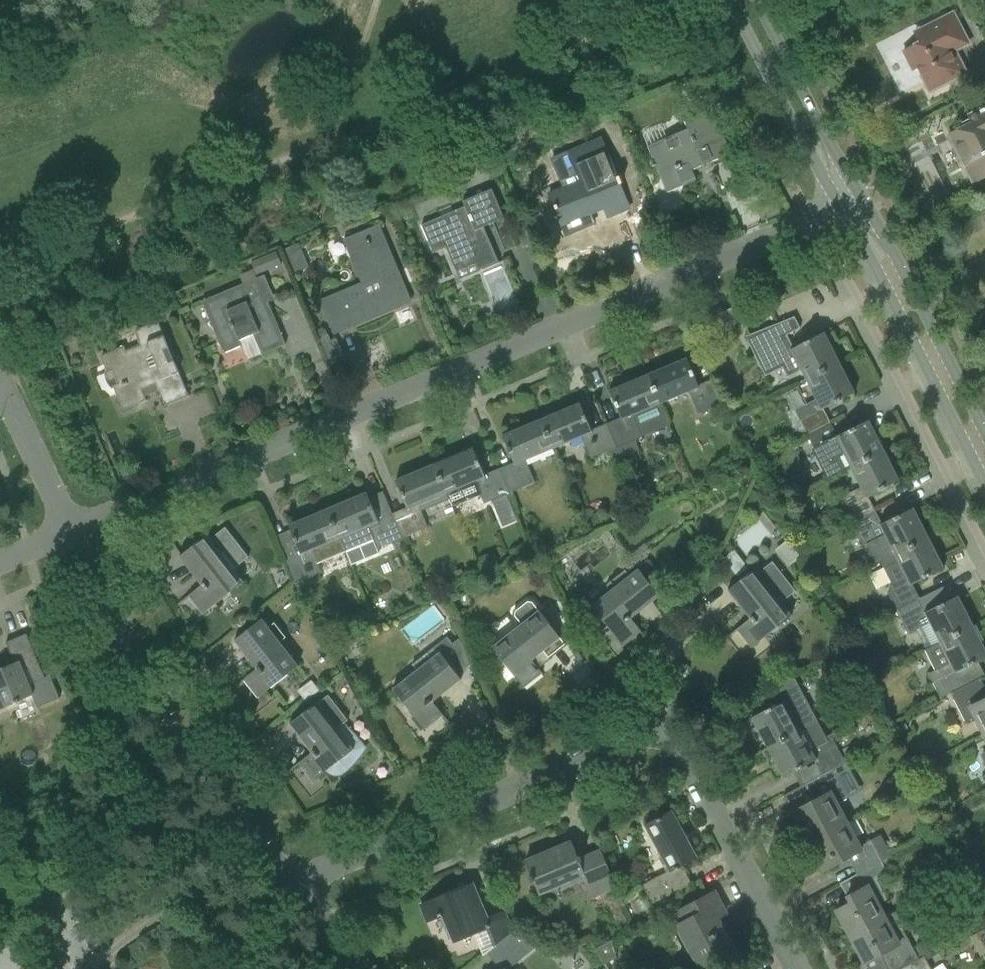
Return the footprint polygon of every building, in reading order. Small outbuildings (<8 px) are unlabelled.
[(924,41),(903,52),(912,70),(917,68),(928,90),(947,81),(948,82),(962,75),(951,52),(954,51),(968,43),(958,24),(953,13),(935,22),(922,29),(923,32),(920,33),(924,41)] [(698,76),(688,81),(695,96),(704,92),(698,76)] [(647,145),(659,173),(667,191),(696,179),(692,169),(729,154),(710,107),(679,120),(684,130),(647,145)] [(980,111),(969,116),(973,123),(949,136),(973,182),(984,176),(984,108),(980,111)] [(549,194),(554,206),(562,225),(603,207),(607,217),(629,208),(619,184),(622,182),(619,175),(616,176),(600,138),(568,152),(581,180),(549,194)] [(430,221),(422,224),(432,249),(440,246),(444,244),(448,253),(456,272),(457,271),(455,266),(474,258),(477,263),(480,271),(499,263),(491,245),(489,238),(483,241),(478,230),(484,227),(505,219),(492,189),(462,201),(465,207),(430,221)] [(322,301),(327,313),(335,331),(409,300),(378,227),(346,240),(364,283),(322,301)] [(298,243),(283,249),(288,259),(302,253),(298,243)] [(276,250),(250,261),(256,274),(281,264),(276,250)] [(201,300),(211,325),(223,352),(241,345),(238,340),(252,334),(261,353),(285,343),(264,294),(271,291),(264,274),(201,300)] [(155,302),(154,306),(155,310),(159,312),(167,309),(168,305),(167,301),(163,299),(155,302)] [(733,308),(723,312),(727,323),(738,318),(733,308)] [(793,316),(748,334),(756,349),(761,347),(768,360),(773,371),(782,367),(787,377),(801,369),(806,378),(838,362),(830,345),(827,347),(821,334),(820,333),(811,338),(792,348),(786,335),(799,328),(793,316)] [(154,323),(154,322),(139,328),(140,329),(135,331),(139,339),(138,340),(140,345),(126,351),(123,346),(122,346),(123,347),(120,348),(120,347),(113,350),(113,351),(102,355),(104,361),(103,361),(107,373),(113,371),(118,384),(113,386),(117,398),(119,397),(123,409),(143,402),(142,401),(145,400),(145,401),(146,400),(141,389),(156,383),(165,406),(189,396),(174,360),(169,362),(163,349),(168,347),(157,321),(156,321),(156,322),(154,323)] [(676,365),(649,377),(660,403),(689,391),(698,414),(724,403),(714,380),(698,386),(686,358),(675,362),(676,365)] [(795,410),(807,434),(828,423),(821,409),(854,393),(853,391),(850,393),(844,380),(847,379),(838,362),(806,378),(816,399),(795,410)] [(621,419),(607,425),(616,448),(634,440),(641,438),(641,436),(669,424),(660,403),(649,377),(622,388),(621,385),(609,390),(621,419)] [(570,410),(543,422),(553,447),(582,435),(592,458),(616,448),(607,425),(592,431),(580,402),(569,407),(570,410)] [(807,434),(814,448),(829,478),(851,467),(883,450),(875,433),(872,435),(865,423),(868,421),(868,420),(835,436),(828,423),(807,434)] [(514,463),(499,469),(509,493),(535,482),(525,459),(553,447),(543,422),(515,433),(514,430),(503,435),(514,463)] [(634,440),(616,448),(620,457),(638,450),(634,440)] [(463,455),(435,466),(446,492),(474,480),(484,503),(509,493),(499,469),(484,476),(472,447),(462,452),(463,455)] [(839,497),(851,521),(873,510),(866,497),(899,481),(898,479),(895,481),(889,468),(892,467),(883,450),(851,467),(861,486),(839,497)] [(408,508),(393,514),(402,537),(428,527),(421,511),(449,499),(446,492),(435,466),(408,478),(406,475),(396,479),(408,508)] [(357,499),(329,511),(346,551),(374,539),(377,548),(402,537),(393,514),(378,521),(365,492),(355,496),(357,499)] [(871,542),(881,561),(928,538),(919,521),(916,523),(910,510),(913,508),(912,507),(880,523),(873,510),(851,521),(864,545),(871,542)] [(346,551),(329,511),(301,523),(299,520),(288,524),(300,553),(284,559),(294,583),(321,571),(317,563),(346,551)] [(243,582),(242,583),(233,570),(249,558),(226,528),(210,540),(207,537),(208,536),(208,535),(180,557),(180,558),(183,555),(205,583),(179,603),(180,604),(190,595),(204,613),(203,614),(244,582),(243,582)] [(884,585),(896,609),(918,598),(911,585),(943,568),(943,567),(940,569),(933,555),(936,554),(928,538),(881,561),(891,582),(884,585)] [(733,551),(723,559),(737,577),(747,569),(733,551)] [(790,617),(780,604),(794,593),(771,563),(756,574),(753,570),(727,591),(728,592),(731,590),(752,617),(736,630),(737,631),(739,630),(751,646),(750,647),(751,649),(792,617),(791,616),(790,617)] [(606,585),(605,597),(592,608),(590,606),(589,607),(581,606),(580,622),(591,636),(602,638),(610,631),(623,647),(624,646),(623,645),(639,632),(648,642),(649,641),(629,616),(656,595),(658,597),(659,596),(639,571),(630,577),(625,570),(606,585)] [(420,591),(412,595),(417,606),(425,602),(420,591)] [(930,621),(940,642),(972,626),(964,609),(961,611),(955,598),(957,596),(957,595),(925,612),(918,598),(896,609),(908,633),(930,621)] [(492,647),(492,648),(512,673),(524,689),(525,688),(524,687),(541,673),(542,675),(543,674),(537,666),(541,663),(539,661),(546,655),(548,657),(565,644),(560,638),(548,622),(540,612),(532,602),(527,602),(515,611),(515,616),(522,626),(517,630),(514,633),(494,648),(492,647)] [(251,628),(238,639),(239,640),(260,667),(246,679),(247,680),(260,696),(261,697),(275,686),(298,668),(298,667),(280,644),(286,638),(275,624),(268,629),(261,620),(251,628)] [(940,642),(924,650),(934,670),(928,673),(941,697),(950,692),(950,693),(963,687),(963,686),(956,672),(977,661),(984,658),(984,656),(978,644),(981,642),(972,626),(940,642)] [(0,669),(0,710),(21,702),(20,701),(33,695),(38,708),(58,699),(59,699),(60,699),(50,676),(45,678),(26,634),(6,643),(14,663),(0,669)] [(392,690),(424,731),(425,730),(424,729),(441,716),(442,717),(443,716),(430,700),(457,679),(459,681),(460,680),(457,675),(469,665),(459,640),(440,654),(439,653),(438,654),(439,655),(431,661),(426,654),(411,666),(416,673),(394,691),(393,689),(392,690)] [(783,700),(751,717),(752,718),(754,717),(761,729),(758,731),(767,747),(799,730),(814,723),(816,721),(805,700),(793,677),(775,686),(783,700)] [(983,734),(984,733),(984,698),(976,679),(963,686),(963,687),(950,693),(965,722),(975,717),(983,734)] [(360,756),(366,748),(359,739),(350,728),(345,723),(348,720),(329,695),(318,703),(317,702),(290,724),(291,725),(293,723),(314,751),(289,771),(290,772),(301,763),(314,780),(312,781),(313,782),(326,772),(328,774),(331,776),(335,776),(338,776),(341,775),(347,770),(354,763),(360,756)] [(799,730),(767,747),(776,764),(779,762),(786,775),(786,776),(793,772),(815,761),(822,773),(832,768),(844,762),(832,739),(827,741),(816,721),(814,723),(799,730)] [(792,811),(808,842),(846,821),(837,804),(847,798),(832,768),(822,773),(804,783),(813,799),(792,811)] [(640,885),(650,902),(651,904),(673,893),(690,884),(680,865),(695,858),(669,810),(644,824),(668,869),(640,885)] [(847,857),(857,874),(881,861),(870,841),(859,846),(846,821),(808,842),(823,870),(847,857)] [(561,845),(525,861),(531,876),(530,876),(532,881),(533,880),(538,891),(568,878),(572,885),(583,880),(586,888),(587,891),(599,886),(602,894),(617,888),(613,880),(612,877),(608,868),(601,849),(580,858),(579,856),(577,856),(571,841),(568,842),(570,845),(563,848),(561,845)] [(836,910),(850,937),(885,918),(878,904),(887,899),(876,880),(888,874),(881,861),(857,874),(840,883),(850,902),(836,910)] [(486,928),(494,947),(514,931),(505,910),(486,918),(471,883),(420,905),(427,921),(443,914),(454,941),(486,928)] [(715,892),(697,901),(678,911),(684,922),(678,925),(700,968),(734,950),(717,918),(726,913),(715,892)] [(850,937),(864,963),(865,963),(880,955),(888,968),(899,968),(917,959),(902,930),(903,930),(903,929),(913,924),(905,909),(904,908),(885,918),(850,937)] [(514,931),(494,947),(490,950),(506,968),(509,968),(538,945),(522,925),(514,931)] [(611,941),(596,950),(605,964),(616,958),(613,945),(611,941)] [(924,956),(919,958),(917,959),(899,968),(931,968),(924,956)]
